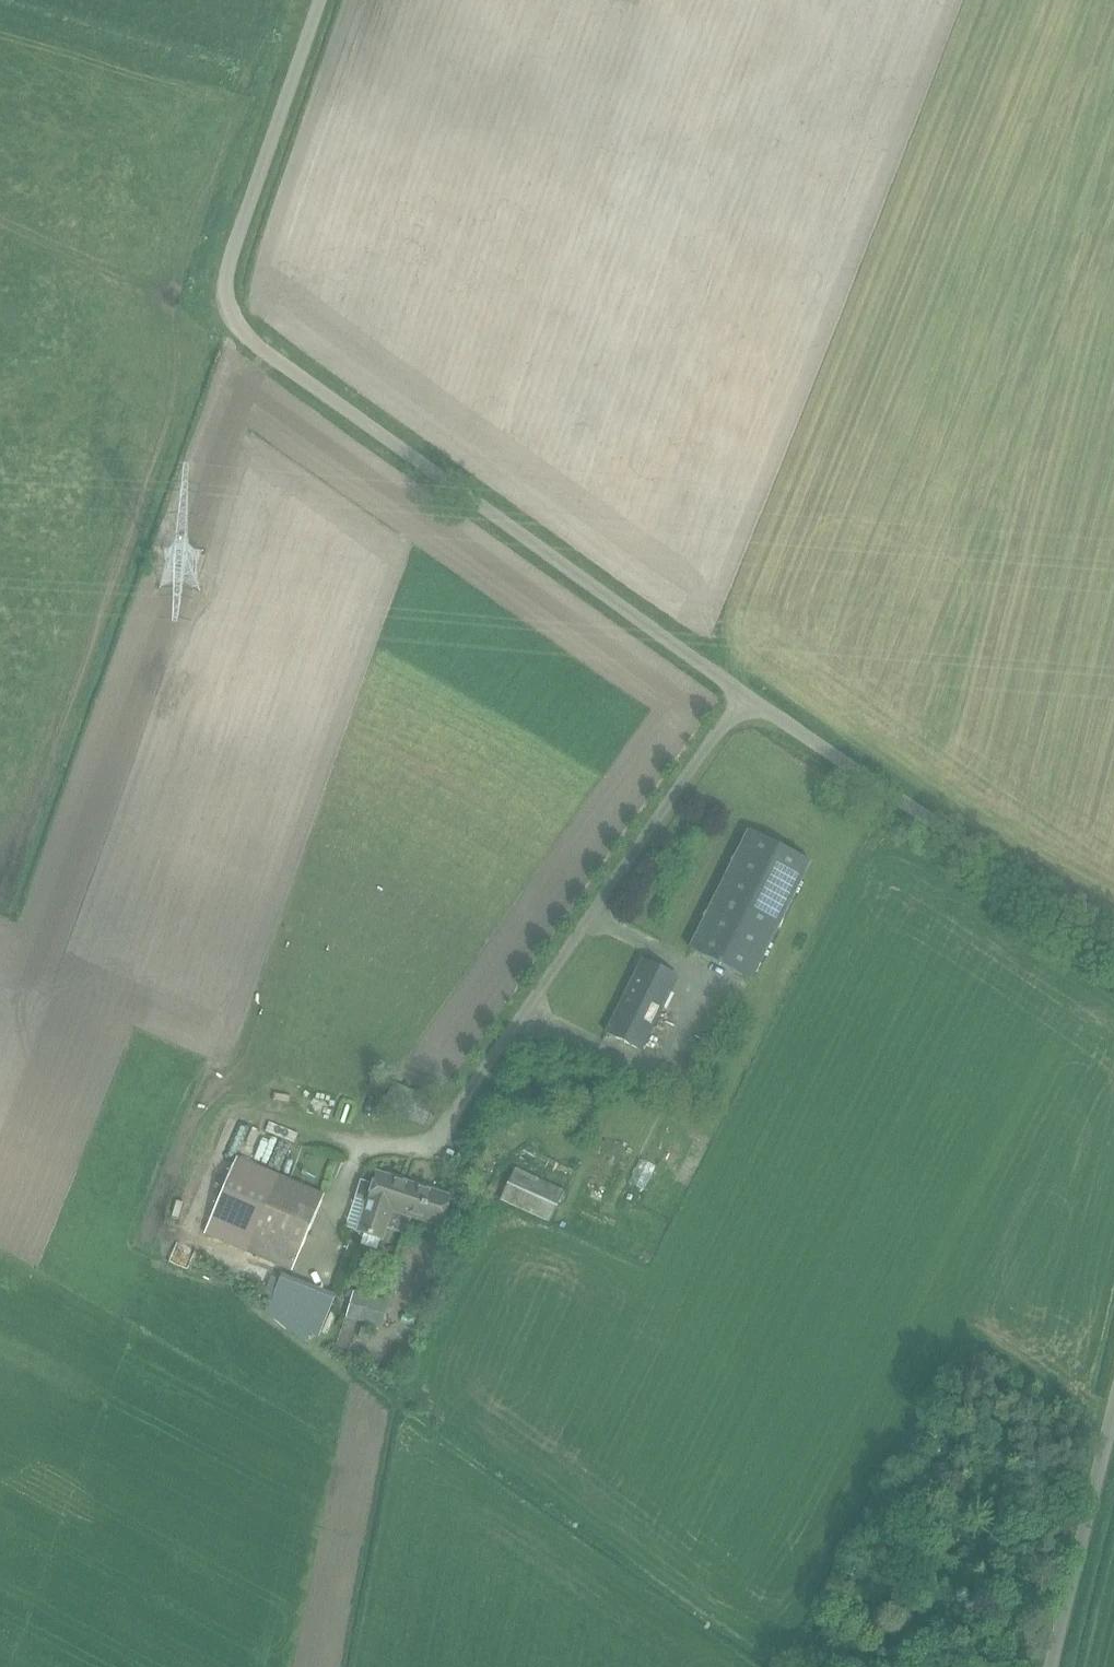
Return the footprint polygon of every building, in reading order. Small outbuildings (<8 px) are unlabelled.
[(750,831),(691,950),(751,980),(810,861),(750,831)] [(678,977),(670,973),(643,960),(606,1034),(641,1051),(678,977)] [(383,1103),(425,1125),(440,1097),(398,1075),(383,1103)] [(378,1170),(374,1181),(362,1177),(355,1196),(367,1200),(358,1229),(382,1237),(386,1225),(406,1232),(412,1215),(441,1225),(451,1195),(378,1170)] [(550,1225),(565,1192),(516,1170),(501,1203),(550,1225)] [(209,1238),(210,1239),(291,1274),(324,1197),(279,1178),(266,1209),(228,1193),(209,1238)] [(334,1304),(281,1283),(271,1307),(319,1341),(334,1304)] [(381,1331),(389,1304),(355,1294),(347,1320),(381,1331)]
